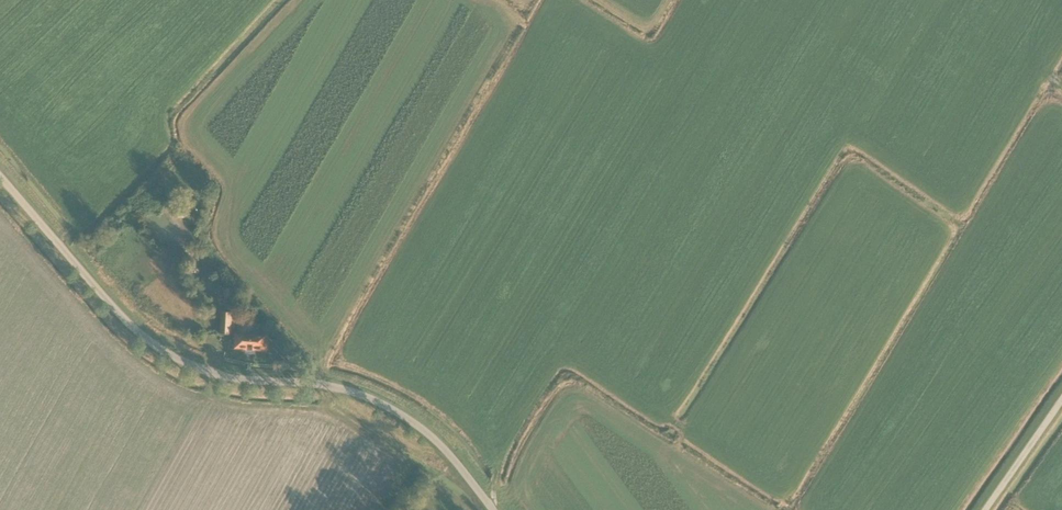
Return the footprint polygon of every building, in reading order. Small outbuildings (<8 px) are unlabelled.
[(235,286),(224,288),(225,298),(237,296),(235,286)] [(220,334),(231,334),(232,312),(221,311),(220,334)] [(246,352),(255,353),(255,349),(266,350),(267,334),(236,332),(235,348),(246,349),(246,352)]
